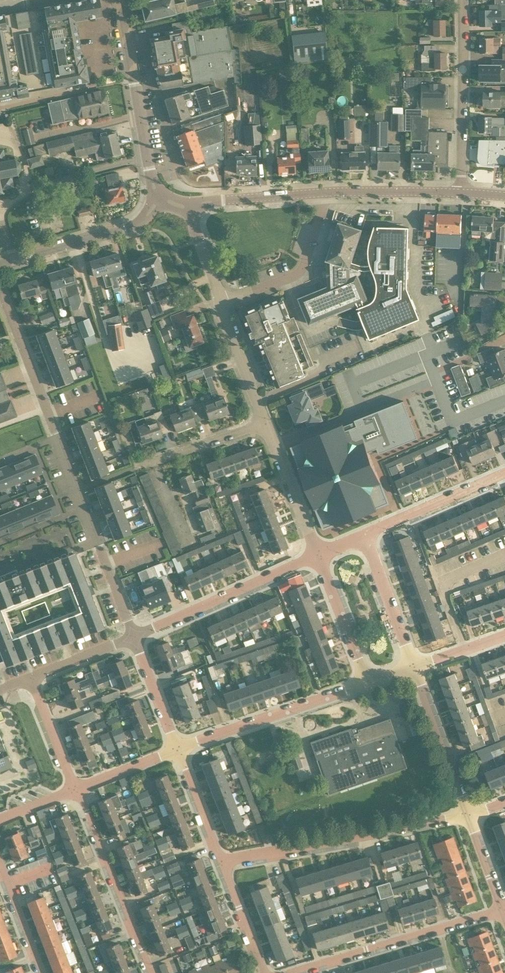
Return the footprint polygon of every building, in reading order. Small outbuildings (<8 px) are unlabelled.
[(75,21),(103,16),(100,0),(91,0),(0,16),(0,96),(17,94),(18,98),(29,96),(28,92),(88,82),(86,65),(83,66),(82,59),(81,59),(80,53),(81,53),(75,21)] [(140,0),(141,4),(145,21),(215,4),(214,0),(156,0),(150,1),(150,0),(141,0),(140,0)] [(489,5),(489,11),(480,11),(480,26),(492,26),(492,22),(501,22),(501,19),(504,19),(504,5),(501,5),(495,5),(489,5)] [(426,25),(434,26),(434,36),(445,36),(445,21),(433,21),(429,20),(426,25)] [(166,37),(151,40),(156,69),(158,76),(162,90),(234,76),(233,66),(232,49),(231,49),(227,26),(193,32),(187,21),(172,24),(173,31),(166,32),(166,37)] [(328,56),(330,56),(330,51),(327,51),(325,31),(291,35),(294,63),(328,59),(328,56)] [(499,46),(501,46),(501,38),(481,38),(481,54),(494,54),(499,53),(499,46)] [(436,46),(424,46),(424,49),(421,54),(421,71),(434,71),(434,68),(445,68),(445,53),(436,53),(436,46)] [(481,66),(481,81),(493,81),(493,75),(504,75),(504,61),(493,61),(493,66),(481,66)] [(401,78),(401,87),(403,87),(403,89),(421,89),(421,97),(417,97),(417,108),(445,109),(445,84),(421,84),(421,77),(404,77),(404,78),(401,78)] [(188,94),(182,96),(182,95),(165,100),(173,124),(190,119),(189,118),(228,106),(223,90),(211,93),(208,87),(188,93),(188,94)] [(79,118),(109,112),(104,90),(59,100),(47,103),(52,124),(64,121),(79,118)] [(485,92),(485,107),(504,107),(504,93),(485,92)] [(366,114),(366,104),(354,105),(355,114),(366,114)] [(405,131),(405,114),(402,114),(402,108),(392,108),(392,114),(390,114),(390,131),(405,131)] [(421,109),(405,109),(405,114),(405,131),(411,131),(411,117),(421,117),(421,109)] [(377,169),(398,169),(398,146),(389,146),(389,153),(384,153),(384,147),(387,147),(387,122),(382,121),(382,111),(374,111),(374,121),(370,121),(369,147),(376,147),(376,152),(377,152),(377,169)] [(245,145),(262,144),(260,124),(259,125),(258,112),(248,113),(249,126),(243,126),(245,145)] [(223,113),(198,121),(181,128),(183,133),(176,136),(187,167),(204,161),(200,149),(209,145),(210,147),(218,144),(217,142),(223,140),(223,113)] [(446,160),(447,132),(428,131),(428,117),(421,117),(411,117),(411,131),(410,140),(420,140),(421,140),(428,140),(427,155),(434,155),(434,159),(446,160)] [(504,136),(504,125),(504,118),(492,118),(481,117),(480,132),(492,133),(492,136),(504,136)] [(349,119),(339,120),(337,120),(338,139),(350,138),(349,119)] [(298,147),(298,139),(297,127),(286,128),(287,140),(286,140),(286,148),(298,147)] [(309,143),(308,128),(300,128),(301,144),(309,143)] [(94,130),(46,142),(49,155),(74,149),(76,157),(95,152),(97,160),(121,155),(117,140),(119,140),(117,131),(108,133),(108,135),(100,137),(100,136),(96,137),(94,130)] [(35,144),(32,132),(24,134),(26,146),(35,144)] [(434,170),(434,159),(434,155),(427,155),(428,140),(421,140),(420,140),(420,150),(412,149),(412,154),(410,154),(410,170),(434,170)] [(478,159),(478,161),(479,162),(479,163),(480,164),(481,165),(482,165),(483,166),(484,166),(485,166),(486,166),(493,167),(493,163),(504,164),(504,141),(480,140),(479,157),(478,158),(478,159)] [(28,148),(31,158),(27,159),(30,169),(44,164),(42,155),(46,153),(43,143),(28,148)] [(355,172),(363,172),(363,170),(364,169),(364,152),(363,152),(363,146),(355,147),(355,152),(342,153),(342,170),(355,170),(355,172)] [(285,154),(285,158),(278,159),(279,174),(295,173),(294,163),(300,162),(299,157),(299,153),(298,147),(285,148),(285,154)] [(2,192),(2,189),(14,187),(12,178),(17,175),(18,176),(19,175),(18,174),(21,170),(23,170),(23,169),(21,168),(20,163),(21,162),(21,161),(19,162),(15,159),(16,158),(15,157),(13,159),(9,160),(9,158),(7,158),(8,160),(6,161),(3,149),(0,150),(0,193),(2,192)] [(309,172),(329,171),(328,158),(327,151),(308,152),(309,160),(308,160),(309,172)] [(247,176),(257,176),(256,156),(250,157),(251,153),(250,153),(249,153),(247,152),(246,152),(245,153),(244,153),(242,154),(244,157),(236,157),(236,173),(246,173),(247,176)] [(120,187),(117,173),(106,175),(108,188),(105,189),(108,203),(124,200),(124,198),(126,198),(125,192),(123,193),(121,186),(120,187)] [(81,209),(81,210),(80,210),(76,211),(78,217),(92,214),(90,207),(87,208),(86,208),(86,207),(81,208),(81,209)] [(424,225),(423,237),(430,238),(430,231),(437,231),(438,215),(435,215),(435,212),(428,212),(428,215),(426,214),(425,225),(424,225)] [(437,232),(437,246),(460,247),(462,215),(438,214),(438,215),(437,231),(437,232)] [(472,230),(473,231),(472,234),(480,235),(481,231),(481,230),(493,231),(492,241),(496,241),(504,242),(504,237),(504,223),(494,222),(494,217),(473,216),(472,230)] [(300,299),(310,324),(357,305),(359,308),(358,308),(360,312),(359,312),(364,324),(370,340),(420,320),(408,289),(409,228),(378,227),(378,228),(375,228),(374,229),(374,230),(373,231),(373,232),(373,233),(372,234),(372,235),(372,236),(372,237),(371,238),(371,239),(371,240),(371,241),(370,242),(370,243),(370,244),(370,245),(370,246),(369,247),(369,248),(369,249),(369,250),(369,251),(369,252),(369,253),(369,254),(369,255),(369,256),(369,257),(369,258),(369,259),(369,260),(369,261),(369,262),(370,263),(370,264),(370,265),(370,266),(369,266),(368,266),(368,267),(367,267),(366,267),(365,267),(364,267),(363,267),(352,263),(362,230),(339,223),(327,261),(328,262),(328,271),(327,272),(326,272),(326,273),(326,274),(325,274),(325,275),(326,276),(326,277),(327,277),(328,278),(329,287),(300,299)] [(492,241),(490,260),(503,261),(504,242),(496,241),(492,241)] [(117,253),(103,257),(107,272),(109,278),(111,286),(112,285),(113,289),(119,287),(116,277),(126,275),(124,267),(121,268),(117,253)] [(156,255),(133,264),(137,277),(140,284),(149,281),(150,285),(150,286),(156,284),(165,280),(156,255)] [(103,257),(90,261),(94,275),(94,276),(96,275),(101,274),(103,279),(105,287),(107,287),(111,286),(109,278),(107,272),(103,257)] [(71,266),(59,270),(69,305),(75,303),(73,296),(79,294),(76,282),(71,266)] [(69,305),(59,270),(47,273),(51,289),(59,286),(60,289),(63,299),(65,306),(69,305)] [(486,273),(485,289),(501,290),(501,285),(501,282),(494,281),(495,274),(486,273)] [(34,296),(40,294),(42,300),(48,298),(47,292),(46,293),(44,285),(38,287),(36,280),(18,285),(21,298),(33,294),(34,296)] [(159,300),(156,302),(151,290),(143,293),(147,305),(148,305),(152,317),(164,313),(159,300)] [(496,295),(472,294),(472,305),(483,306),(482,322),(477,324),(482,334),(504,323),(499,313),(493,316),(494,307),(495,307),(496,295)] [(250,332),(252,338),(253,338),(255,344),(259,342),(265,356),(268,355),(272,366),(270,367),(275,382),(278,381),(280,387),(305,377),(288,335),(299,331),(294,317),(290,319),(282,298),(262,306),(262,305),(243,313),(250,332)] [(140,330),(152,326),(146,309),(134,313),(140,330)] [(453,309),(431,319),(435,326),(457,316),(453,309)] [(52,311),(39,316),(42,325),(55,320),(52,311)] [(195,344),(202,341),(192,315),(185,318),(183,312),(171,316),(176,329),(181,326),(186,338),(182,339),(186,351),(196,347),(195,344)] [(89,318),(77,322),(83,338),(84,338),(86,345),(91,343),(88,336),(94,334),(95,333),(89,318)] [(164,327),(161,320),(155,322),(157,329),(164,327)] [(431,330),(434,342),(460,335),(457,323),(431,330)] [(109,326),(110,333),(112,350),(124,348),(122,331),(121,325),(109,326)] [(164,343),(172,340),(168,330),(173,328),(171,325),(159,330),(164,343)] [(36,336),(40,346),(57,339),(53,329),(36,336)] [(297,335),(310,367),(314,366),(301,333),(297,335)] [(40,346),(44,356),(61,350),(57,339),(40,346)] [(504,362),(504,350),(492,354),(490,349),(477,354),(481,363),(488,361),(490,368),(504,362)] [(61,350),(44,356),(48,366),(65,360),(61,350)] [(69,370),(65,360),(48,366),(52,377),(69,370)] [(490,368),(493,375),(486,378),(490,387),(502,383),(500,377),(504,375),(504,362),(490,368)] [(212,365),(202,369),(205,378),(216,375),(212,365)] [(451,368),(462,396),(471,393),(460,365),(451,368)] [(69,370),(52,377),(56,387),(73,381),(69,370)] [(10,400),(9,401),(7,396),(5,389),(6,389),(0,373),(0,422),(16,416),(10,400)] [(315,410),(311,400),(326,394),(321,382),(291,394),(292,397),(291,397),(294,404),(289,405),(296,423),(306,420),(308,426),(323,420),(318,409),(315,410)] [(210,391),(213,400),(219,417),(229,413),(223,396),(219,397),(216,389),(210,391)] [(132,402),(138,400),(137,396),(136,392),(130,394),(132,402)] [(203,402),(196,404),(201,418),(208,416),(209,420),(219,417),(213,400),(203,403),(203,402)] [(383,505),(388,503),(380,482),(368,452),(377,448),(379,453),(418,438),(404,401),(354,420),(355,423),(343,428),(342,425),(297,443),(298,445),(291,448),(294,455),(296,454),(298,461),(297,462),(299,469),(314,508),(315,508),(318,515),(319,514),(322,521),(320,522),(323,529),(329,527),(328,525),(335,522),(336,526),(376,511),(374,507),(382,504),(383,505)] [(180,411),(186,428),(196,425),(194,420),(201,418),(196,404),(189,407),(189,408),(180,411)] [(145,417),(153,440),(163,436),(161,432),(168,430),(161,410),(154,413),(154,414),(145,417)] [(161,410),(168,430),(174,427),(176,432),(186,428),(180,411),(170,415),(170,414),(163,416),(161,410)] [(143,443),(153,440),(145,417),(135,421),(135,420),(128,422),(134,441),(141,439),(143,443)] [(498,426),(500,431),(504,429),(504,420),(497,423),(498,426)] [(72,428),(76,438),(93,432),(89,421),(72,428)] [(458,438),(455,428),(448,431),(452,440),(458,438)] [(485,441),(478,444),(485,459),(497,454),(494,446),(500,444),(494,431),(483,435),(485,441)] [(80,448),(97,442),(93,432),(76,438),(80,448)] [(445,438),(434,443),(435,448),(447,443),(445,438)] [(485,459),(478,444),(472,447),(469,441),(458,446),(464,459),(470,457),(473,464),(485,459)] [(100,452),(97,442),(80,448),(84,459),(100,452)] [(434,443),(422,448),(424,453),(435,448),(434,443)] [(253,447),(241,451),(246,466),(258,462),(253,447)] [(422,448),(411,453),(413,458),(424,453),(422,448)] [(229,455),(234,470),(246,466),(241,451),(229,455)] [(100,452),(84,459),(88,469),(104,462),(100,452)] [(413,458),(411,453),(400,458),(403,466),(415,461),(413,458)] [(35,454),(21,460),(28,479),(43,473),(35,454)] [(229,455),(217,459),(222,474),(234,470),(229,455)] [(453,456),(441,461),(447,475),(459,470),(453,456)] [(407,476),(403,466),(400,458),(388,463),(390,468),(397,465),(400,472),(402,478),(396,481),(402,495),(414,490),(407,476)] [(222,474),(217,459),(205,463),(210,478),(222,474)] [(7,466),(14,484),(28,479),(21,460),(7,466)] [(447,475),(441,461),(430,466),(436,480),(447,475)] [(108,473),(104,462),(88,469),(92,479),(108,473)] [(14,484),(7,466),(0,468),(0,489),(0,490),(14,484)] [(171,466),(152,473),(157,485),(176,478),(171,466)] [(419,471),(425,485),(436,480),(430,466),(419,471)] [(407,476),(414,490),(425,485),(419,471),(407,476)] [(263,476),(251,480),(252,485),(265,480),(263,476)] [(176,478),(157,485),(161,496),(181,489),(176,478)] [(251,480),(239,484),(240,489),(252,485),(251,480)] [(95,488),(99,498),(116,492),(112,481),(95,488)] [(239,484),(227,488),(229,493),(240,489),(239,484)] [(227,488),(216,492),(217,497),(229,493),(227,488)] [(181,489),(161,496),(166,508),(185,501),(181,489)] [(254,506),(269,501),(264,489),(250,495),(254,506)] [(116,492),(99,498),(103,509),(120,502),(116,492)] [(37,501),(45,519),(59,514),(52,495),(37,501)] [(499,516),(501,520),(504,518),(504,516),(504,514),(504,513),(504,498),(504,497),(493,502),(499,516)] [(31,525),(45,519),(37,501),(23,507),(31,525)] [(185,501),(166,508),(170,519),(190,511),(185,501)] [(232,502),(237,513),(241,512),(237,501),(232,502)] [(254,506),(259,518),(273,512),(269,501),(254,506)] [(120,502),(103,509),(107,519),(124,512),(120,502)] [(487,521),(499,516),(493,502),(481,507),(487,521)] [(9,512),(17,531),(31,525),(23,507),(9,512)] [(487,521),(481,507),(470,512),(476,526),(487,521)] [(190,511),(170,519),(174,530),(194,522),(190,511)] [(17,531),(9,512),(0,516),(0,529),(3,537),(17,531)] [(111,529),(127,523),(124,512),(107,519),(111,529)] [(245,523),(241,512),(237,513),(241,525),(245,523)] [(273,512),(259,518),(263,529),(278,524),(273,512)] [(459,517),(465,531),(476,526),(470,512),(459,517)] [(447,522),(453,536),(465,531),(459,517),(447,522)] [(194,522),(174,530),(179,542),(199,534),(194,522)] [(436,526),(442,540),(453,536),(447,522),(436,526)] [(131,533),(127,523),(111,529),(115,539),(131,533)] [(250,535),(245,523),(241,525),(246,536),(250,535)] [(278,524),(263,529),(268,541),(282,535),(278,524)] [(435,543),(442,540),(436,526),(424,532),(430,546),(430,545),(433,551),(438,549),(435,543)] [(504,529),(493,534),(495,539),(504,534),(504,531),(504,529)] [(240,530),(233,533),(235,538),(238,545),(245,542),(240,530)] [(250,535),(246,536),(250,548),(254,546),(258,545),(254,533),(250,535)] [(493,534),(482,539),(484,544),(495,539),(493,534)] [(287,547),(282,535),(268,541),(272,553),(287,547)] [(392,543),(397,557),(414,551),(409,536),(392,543)] [(470,544),(472,548),(484,544),(482,539),(480,536),(469,541),(471,544),(470,544)] [(457,545),(461,553),(472,548),(470,544),(459,549),(457,545)] [(448,554),(449,558),(461,553),(457,545),(446,550),(448,554)] [(259,558),(254,546),(250,548),(255,560),(259,558)] [(229,556),(235,570),(247,565),(241,551),(229,556)] [(402,571),(419,565),(414,551),(397,557),(402,571)] [(175,557),(172,559),(176,568),(178,574),(184,571),(182,567),(179,561),(183,559),(185,559),(183,554),(175,557)] [(449,558),(448,554),(436,559),(438,563),(449,558)] [(0,576),(0,662),(64,637),(65,641),(103,626),(75,555),(19,577),(16,569),(0,576)] [(229,556),(218,561),(224,575),(235,570),(229,556)] [(224,575),(218,561),(206,566),(213,580),(224,575)] [(154,565),(145,569),(150,581),(159,604),(169,600),(170,600),(167,592),(166,589),(170,588),(171,587),(166,574),(165,575),(160,576),(159,577),(154,565)] [(402,571),(408,586),(424,579),(419,565),(402,571)] [(195,571),(201,585),(213,580),(206,566),(195,571)] [(139,585),(135,587),(140,600),(145,598),(146,600),(149,608),(159,604),(150,581),(145,569),(137,572),(142,584),(139,585)] [(190,591),(201,585),(195,571),(183,577),(190,591)] [(424,579),(408,586),(413,600),(430,593),(424,579)] [(478,589),(480,594),(486,592),(484,587),(483,582),(472,586),(473,590),(478,589)] [(293,605),(310,598),(304,584),(288,590),(293,605)] [(430,593),(413,600),(418,614),(435,608),(430,593)] [(263,601),(270,615),(281,610),(275,596),(263,601)] [(293,605),(299,619),(315,612),(310,598),(293,605)] [(501,599),(490,603),(489,598),(489,599),(496,619),(504,616),(504,609),(501,599)] [(479,607),(484,623),(496,619),(489,599),(483,600),(485,605),(479,607)] [(252,606),(258,621),(270,615),(263,601),(252,606)] [(484,623),(479,607),(477,607),(476,603),(472,604),(474,608),(467,611),(473,627),(484,623)] [(241,612),(247,626),(258,621),(252,606),(241,612)] [(423,628),(440,622),(435,608),(418,614),(423,628)] [(241,612),(229,617),(236,631),(247,626),(241,612)] [(315,612),(299,619),(304,633),(321,626),(315,612)] [(236,631),(229,617),(218,622),(225,636),(236,631)] [(213,641),(225,636),(218,622),(206,627),(213,641)] [(445,636),(440,622),(423,628),(428,643),(430,642),(441,638),(445,636)] [(321,626),(304,633),(310,647),(326,640),(321,626)] [(290,631),(278,635),(281,639),(292,635),(290,631)] [(281,639),(278,635),(267,639),(269,643),(281,639)] [(199,645),(196,637),(187,640),(190,648),(199,645)] [(441,638),(430,642),(433,650),(444,646),(441,638)] [(269,643),(267,639),(255,643),(257,647),(269,643)] [(326,640),(310,647),(315,661),(332,654),(326,640)] [(283,641),(271,645),(273,651),(285,647),(283,641)] [(161,659),(185,650),(183,646),(176,648),(176,647),(171,649),(168,642),(156,646),(161,659)] [(257,647),(255,643),(243,647),(245,651),(257,647)] [(273,651),(271,645),(260,649),(264,661),(276,657),(273,651)] [(245,651),(243,647),(231,651),(233,655),(245,651)] [(264,661),(260,649),(248,653),(250,659),(251,659),(252,663),(259,660),(263,671),(267,670),(264,661)] [(161,659),(166,672),(177,667),(175,661),(181,659),(188,657),(185,650),(161,659)] [(233,655),(231,651),(221,655),(219,651),(214,652),(217,661),(222,659),(233,655)] [(237,657),(239,663),(250,659),(248,653),(237,657)] [(338,669),(332,654),(315,661),(321,675),(338,669)] [(493,660),(499,676),(504,674),(504,657),(504,656),(493,660)] [(227,667),(234,664),(237,663),(239,663),(237,657),(225,661),(227,667)] [(110,679),(127,672),(122,660),(110,664),(113,672),(107,674),(108,675),(99,678),(96,671),(92,672),(95,680),(97,684),(110,679)] [(499,676),(493,660),(482,664),(488,680),(499,676)] [(227,667),(225,661),(208,667),(211,678),(224,674),(222,669),(227,667)] [(473,680),(477,679),(473,667),(466,669),(470,681),(473,680)] [(201,677),(205,688),(210,687),(206,675),(203,668),(195,670),(198,678),(201,677)] [(282,674),(287,691),(299,686),(294,670),(282,674)] [(85,674),(87,679),(75,684),(73,679),(62,684),(66,696),(78,692),(97,684),(95,680),(92,672),(85,674)] [(110,679),(97,684),(98,689),(111,684),(112,685),(118,683),(120,689),(132,685),(127,672),(110,679)] [(270,679),(276,695),(287,691),(282,674),(270,679)] [(444,691),(459,685),(455,674),(439,680),(444,691)] [(180,685),(186,682),(183,676),(177,679),(180,685)] [(258,683),(264,699),(276,695),(270,679),(258,683)] [(477,691),(481,689),(477,679),(473,680),(477,691)] [(176,700),(191,694),(187,682),(186,682),(180,685),(172,688),(176,700)] [(247,687),(253,703),(264,699),(258,683),(247,687)] [(98,689),(97,684),(78,692),(66,696),(71,709),(83,704),(80,698),(86,696),(85,694),(98,689)] [(448,703),(463,697),(459,685),(444,691),(448,703)] [(488,699),(494,697),(490,686),(484,688),(488,699)] [(210,687),(205,688),(209,700),(214,698),(210,687)] [(235,691),(241,707),(253,703),(247,687),(235,691)] [(482,690),(481,689),(477,691),(467,695),(468,697),(470,696),(471,698),(475,696),(476,700),(480,698),(481,703),(486,701),(482,690)] [(120,697),(118,690),(101,697),(102,698),(104,703),(120,697)] [(229,711),(241,707),(235,691),(223,695),(229,711)] [(176,700),(181,711),(196,705),(191,694),(176,700)] [(125,705),(129,717),(142,712),(137,700),(129,703),(127,696),(115,701),(118,708),(125,705)] [(448,703),(452,714),(468,708),(463,697),(448,703)] [(102,698),(91,702),(93,708),(95,707),(95,708),(101,706),(101,705),(104,704),(104,703),(102,698)] [(209,700),(206,701),(210,714),(218,711),(214,698),(209,700)] [(486,701),(481,703),(485,714),(490,713),(486,701)] [(196,705),(181,711),(185,723),(200,717),(196,705)] [(468,708),(452,714),(456,725),(472,719),(468,708)] [(87,713),(67,721),(70,727),(69,727),(73,739),(85,734),(81,726),(90,722),(96,719),(92,711),(87,713)] [(142,712),(129,717),(134,728),(147,723),(142,712)] [(490,713),(485,714),(490,726),(494,724),(490,713)] [(119,721),(117,715),(106,719),(109,725),(119,721)] [(472,719),(456,725),(460,736),(476,731),(472,719)] [(97,730),(106,726),(104,720),(94,724),(97,730)] [(390,722),(390,723),(375,728),(374,726),(374,727),(359,732),(358,730),(358,732),(353,734),(351,728),(310,742),(328,795),(406,768),(407,768),(391,722),(390,722)] [(151,735),(147,723),(134,728),(139,740),(151,735)] [(497,731),(494,724),(490,726),(495,741),(500,739),(497,731)] [(113,736),(124,732),(121,726),(111,731),(113,736)] [(465,748),(470,746),(472,750),(486,745),(482,735),(478,736),(476,731),(460,736),(465,748)] [(102,741),(111,737),(109,732),(99,735),(102,741)] [(126,737),(124,732),(113,736),(115,742),(126,737)] [(85,734),(73,739),(78,750),(90,746),(85,734)] [(12,766),(0,737),(0,771),(12,766)] [(110,744),(113,743),(113,742),(111,737),(102,741),(104,747),(105,746),(110,744)] [(491,745),(489,746),(491,752),(502,748),(500,742),(491,745)] [(90,746),(78,750),(82,762),(94,757),(92,751),(95,749),(93,744),(90,746)] [(126,746),(118,749),(121,757),(129,754),(126,746)] [(491,752),(489,746),(477,751),(479,757),(491,752)] [(230,753),(235,766),(240,764),(235,751),(230,753)] [(303,767),(299,755),(291,758),(295,769),(303,767)] [(37,766),(34,758),(25,762),(29,770),(37,766)] [(206,777),(222,771),(218,759),(202,765),(206,777)] [(240,764),(235,766),(239,778),(245,775),(240,764)] [(492,789),(504,785),(497,768),(486,773),(492,789)] [(210,789),(227,782),(222,771),(206,777),(210,789)] [(159,792),(172,787),(167,775),(154,780),(159,792)] [(245,775),(239,778),(243,789),(249,787),(245,775)] [(210,789),(215,800),(231,794),(227,782),(210,789)] [(159,792),(163,803),(176,798),(172,787),(159,792)] [(249,787),(243,789),(248,801),(254,798),(249,787)] [(139,799),(149,795),(147,790),(137,794),(139,799)] [(231,794),(215,800),(219,811),(235,805),(231,794)] [(127,805),(136,801),(134,795),(124,799),(127,805)] [(152,803),(149,795),(139,799),(142,807),(152,803)] [(102,814),(114,809),(110,798),(98,802),(102,814)] [(176,798),(163,803),(168,815),(181,810),(176,798)] [(254,798),(248,801),(252,812),(258,810),(254,798)] [(138,806),(136,801),(127,805),(129,810),(138,806)] [(223,823),(240,817),(235,805),(219,811),(223,823)] [(102,814),(107,826),(119,821),(114,809),(102,814)] [(36,812),(39,818),(44,816),(42,810),(38,811),(36,812)] [(121,820),(124,819),(131,816),(138,813),(137,810),(120,817),(121,820)] [(172,826),(185,821),(181,810),(168,815),(172,826)] [(258,810),(252,812),(256,824),(262,821),(258,810)] [(134,821),(142,817),(140,812),(138,813),(131,816),(134,821)] [(59,830),(72,825),(67,813),(54,819),(59,830)] [(145,817),(148,822),(159,818),(157,813),(145,817)] [(244,828),(240,817),(223,823),(228,835),(244,828)] [(159,818),(148,822),(150,828),(161,824),(159,818)] [(121,820),(119,821),(107,826),(111,837),(123,833),(123,832),(128,830),(124,819),(121,820)] [(185,821),(172,826),(177,838),(189,833),(185,821)] [(498,838),(504,836),(504,822),(494,826),(498,838)] [(29,841),(38,837),(42,836),(38,825),(27,829),(29,835),(27,836),(29,841)] [(59,830),(64,842),(77,837),(72,825),(59,830)] [(43,830),(45,836),(54,832),(52,827),(43,830)] [(54,832),(45,836),(47,841),(56,837),(54,832)] [(5,838),(9,850),(23,844),(19,833),(5,838)] [(189,833),(172,840),(174,846),(179,843),(181,850),(194,845),(189,833)] [(168,841),(166,836),(155,840),(157,845),(168,841)] [(40,843),(38,837),(29,841),(31,847),(40,843)] [(77,837),(64,842),(68,853),(81,848),(77,837)] [(442,860),(458,854),(457,851),(454,852),(451,843),(454,843),(452,838),(433,845),(438,859),(441,858),(442,860)] [(144,851),(155,847),(153,841),(142,846),(144,851)] [(168,841),(157,845),(161,856),(162,856),(164,862),(176,858),(173,850),(172,851),(170,847),(168,841)] [(116,849),(120,860),(133,855),(138,854),(133,842),(128,843),(129,844),(116,849)] [(417,842),(404,846),(409,861),(421,857),(417,842)] [(23,844),(9,850),(14,861),(28,856),(23,844)] [(392,849),(397,865),(409,861),(404,846),(392,849)] [(45,847),(35,851),(37,859),(48,855),(45,847)] [(155,847),(144,851),(138,854),(133,855),(120,860),(125,872),(138,867),(135,861),(157,852),(155,847)] [(86,860),(81,848),(68,853),(73,865),(86,860)] [(52,853),(54,859),(63,855),(61,849),(52,853)] [(385,868),(397,865),(392,849),(380,853),(385,868)] [(446,872),(448,875),(463,870),(462,865),(459,866),(457,860),(460,859),(458,854),(442,860),(444,865),(440,866),(443,873),(446,872)] [(63,855),(54,859),(56,864),(65,860),(63,855)] [(367,857),(355,861),(360,877),(372,874),(367,857)] [(191,875),(204,870),(199,858),(187,863),(191,875)] [(343,864),(348,881),(360,877),(355,861),(343,864)] [(169,874),(180,869),(178,862),(166,866),(169,874)] [(331,868),(336,884),(348,881),(343,864),(331,868)] [(60,876),(60,877),(69,873),(68,873),(69,872),(66,865),(56,869),(59,877),(60,876)] [(153,874),(164,870),(162,865),(151,869),(140,873),(138,867),(125,872),(130,883),(153,874)] [(320,871),(325,888),(336,884),(331,868),(320,871)] [(155,880),(158,879),(165,876),(166,875),(164,870),(153,874),(155,880)] [(191,875),(196,887),(208,882),(204,870),(191,875)] [(463,870),(448,875),(449,879),(445,880),(448,887),(451,886),(453,891),(469,885),(467,879),(464,880),(462,874),(465,873),(463,870)] [(82,888),(95,883),(90,871),(77,876),(82,888)] [(308,875),(313,891),(325,888),(320,871),(308,875)] [(426,871),(413,875),(414,880),(427,876),(426,871)] [(172,883),(183,878),(180,873),(170,877),(172,883)] [(281,886),(283,893),(289,891),(282,873),(275,875),(279,886),(281,886)] [(301,895),(313,891),(308,875),(296,879),(301,895)] [(414,880),(413,875),(401,878),(402,883),(414,880)] [(429,887),(429,889),(435,887),(432,877),(415,882),(417,887),(418,891),(429,887)] [(130,883),(134,895),(147,890),(142,878),(130,883)] [(185,884),(183,878),(172,883),(174,888),(185,884)] [(389,882),(390,887),(402,883),(401,878),(389,882)] [(170,887),(167,879),(156,884),(159,891),(170,887)] [(208,882),(196,887),(200,898),(213,893),(208,882)] [(389,882),(376,886),(378,891),(378,894),(380,900),(386,898),(393,896),(393,895),(392,894),(391,889),(390,887),(389,882)] [(417,887),(415,882),(403,886),(405,890),(417,887)] [(82,888),(87,900),(99,895),(95,883),(82,888)] [(64,889),(66,894),(77,890),(74,884),(64,889)] [(60,904),(66,902),(60,885),(54,887),(55,891),(60,904)] [(376,885),(363,889),(365,895),(378,891),(376,886),(376,885)] [(469,885),(453,891),(454,893),(451,894),(453,901),(456,900),(459,907),(475,901),(472,892),(469,893),(467,888),(470,887),(469,885)] [(255,904),(271,898),(266,886),(250,892),(255,904)] [(391,889),(392,894),(405,890),(403,886),(391,889)] [(365,895),(363,889),(351,892),(353,898),(365,895)] [(77,890),(66,894),(68,900),(79,895),(77,890)] [(152,896),(154,902),(172,896),(170,890),(152,896)] [(288,905),(294,903),(289,891),(283,893),(288,905)] [(340,896),(341,902),(353,898),(351,892),(340,896)] [(200,898),(205,910),(217,905),(213,893),(200,898)] [(378,894),(366,898),(367,904),(379,900),(380,900),(378,894)] [(99,895),(87,900),(91,911),(104,906),(99,895)] [(181,906),(192,901),(189,896),(179,900),(181,906)] [(328,899),(330,905),(341,902),(340,896),(328,899)] [(386,898),(389,911),(390,911),(389,909),(396,907),(393,896),(386,898)] [(27,903),(32,915),(48,909),(43,897),(27,903)] [(255,904),(259,916),(275,910),(271,898),(255,904)] [(367,904),(366,898),(354,901),(356,907),(367,904)] [(389,911),(386,898),(380,900),(379,900),(383,912),(383,913),(389,911)] [(434,898),(422,902),(426,917),(439,913),(434,898)] [(328,899),(316,903),(318,909),(330,905),(328,899)] [(402,925),(414,921),(410,906),(408,900),(403,902),(405,907),(397,910),(402,925)] [(168,911),(179,907),(176,901),(166,905),(168,911)] [(194,907),(192,901),(181,906),(183,911),(194,907)] [(342,905),(344,911),(356,907),(354,901),(342,905)] [(65,915),(71,913),(66,902),(60,904),(53,907),(55,911),(62,908),(65,915)] [(410,906),(414,921),(426,917),(422,902),(410,906)] [(288,905),(292,916),(298,914),(294,903),(288,905)] [(318,909),(316,903),(304,906),(306,912),(318,909)] [(145,921),(157,916),(152,904),(140,909),(145,921)] [(205,910),(209,921),(222,916),(217,905),(205,910)] [(342,905),(331,908),(332,914),(344,911),(342,905)] [(104,906),(91,911),(96,923),(108,918),(104,906)] [(73,912),(75,917),(86,913),(84,907),(73,912)] [(181,912),(179,907),(168,911),(170,915),(170,916),(181,912)] [(264,927),(280,921),(285,919),(281,908),(276,910),(275,910),(259,916),(264,927)] [(319,912),(321,918),(332,914),(331,908),(319,912)] [(36,926),(52,920),(48,909),(32,915),(36,926)] [(315,919),(321,918),(319,912),(305,916),(307,926),(316,923),(315,919)] [(383,912),(371,916),(376,932),(388,929),(383,913),(383,912)] [(65,915),(70,927),(75,924),(71,913),(65,915)] [(86,913),(75,917),(77,923),(88,918),(86,913)] [(298,914),(292,916),(297,928),(302,925),(298,914)] [(145,921),(149,932),(162,927),(157,916),(145,921)] [(226,928),(222,916),(209,921),(204,923),(209,935),(226,928)] [(376,932),(371,916),(359,919),(364,936),(376,932)] [(113,929),(108,918),(96,923),(100,934),(113,929)] [(359,919),(348,923),(353,939),(364,936),(359,919)] [(36,926),(40,938),(56,932),(52,920),(36,926)] [(0,922),(0,935),(8,932),(4,921),(0,922)] [(280,921),(264,927),(268,939),(284,932),(280,921)] [(336,926),(341,943),(353,939),(348,923),(336,926)] [(75,924),(70,927),(74,938),(80,936),(75,924)] [(177,934),(188,930),(185,924),(175,928),(177,934)] [(203,930),(201,924),(196,926),(190,929),(192,934),(203,930)] [(91,930),(89,925),(80,929),(82,934),(88,931),(91,930)] [(297,928),(301,939),(307,937),(302,925),(297,928)] [(324,930),(329,946),(341,943),(336,926),(324,930)] [(162,927),(149,932),(154,944),(166,939),(162,927)] [(177,934),(179,940),(185,938),(190,936),(188,930),(177,934)] [(317,950),(329,946),(324,930),(312,933),(317,950)] [(88,931),(82,934),(87,946),(93,943),(88,931)] [(12,944),(8,932),(0,935),(0,948),(12,944)] [(56,932),(40,938),(45,949),(61,943),(56,932)] [(284,932),(268,939),(272,950),(289,944),(284,932)] [(472,953),(472,954),(489,948),(489,947),(491,946),(489,938),(486,939),(484,933),(467,939),(470,947),(473,946),(475,952),(472,953)] [(80,936),(74,938),(79,949),(84,947),(80,936)] [(190,936),(185,938),(189,949),(194,947),(190,936)] [(307,937),(301,939),(303,945),(306,951),(311,949),(307,937)] [(171,950),(166,939),(154,944),(159,955),(171,950)] [(61,943),(45,949),(49,961),(65,954),(61,943)] [(0,948),(0,961),(0,962),(17,955),(12,944),(0,948)] [(111,960),(123,955),(118,944),(106,948),(109,955),(92,960),(95,966),(111,960)] [(293,956),(289,944),(272,950),(277,962),(293,956)] [(211,954),(217,952),(215,945),(208,948),(211,954)] [(84,947),(79,949),(83,961),(89,958),(84,947)] [(440,947),(428,951),(433,967),(445,964),(440,947)] [(489,948),(472,954),(475,961),(478,960),(480,967),(497,960),(494,952),(491,953),(489,948)] [(78,950),(68,954),(71,960),(80,956),(78,950)] [(198,959),(205,956),(203,950),(196,953),(198,959)] [(433,967),(428,951),(416,954),(421,971),(433,967)] [(65,954),(49,961),(53,972),(70,966),(65,954)] [(221,960),(226,972),(241,972),(234,954),(227,957),(228,960),(222,962),(221,959),(221,960)] [(409,972),(413,972),(421,971),(416,954),(404,958),(409,972)] [(123,955),(111,960),(115,972),(127,967),(123,955)] [(88,972),(94,970),(89,958),(83,961),(88,972)] [(393,961),(396,972),(409,972),(404,958),(393,961)] [(211,972),(226,972),(221,960),(214,962),(215,965),(209,968),(211,972)] [(499,966),(496,967),(494,962),(497,961),(497,960),(480,967),(481,967),(477,968),(479,972),(501,972),(499,966)] [(393,961),(381,965),(383,972),(396,972),(393,961)] [(161,971),(167,968),(165,962),(159,965),(161,971)] [(197,972),(211,972),(209,968),(208,964),(201,967),(202,970),(197,972)] [(371,972),(383,972),(381,965),(369,968),(371,972)]
